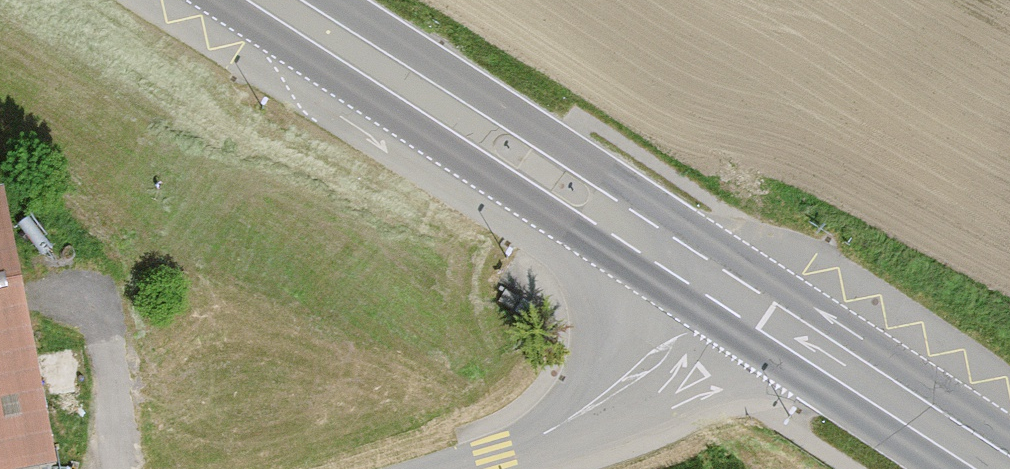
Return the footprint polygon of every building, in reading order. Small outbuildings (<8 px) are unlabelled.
[(0,229),(0,468),(48,468),(0,229)]
